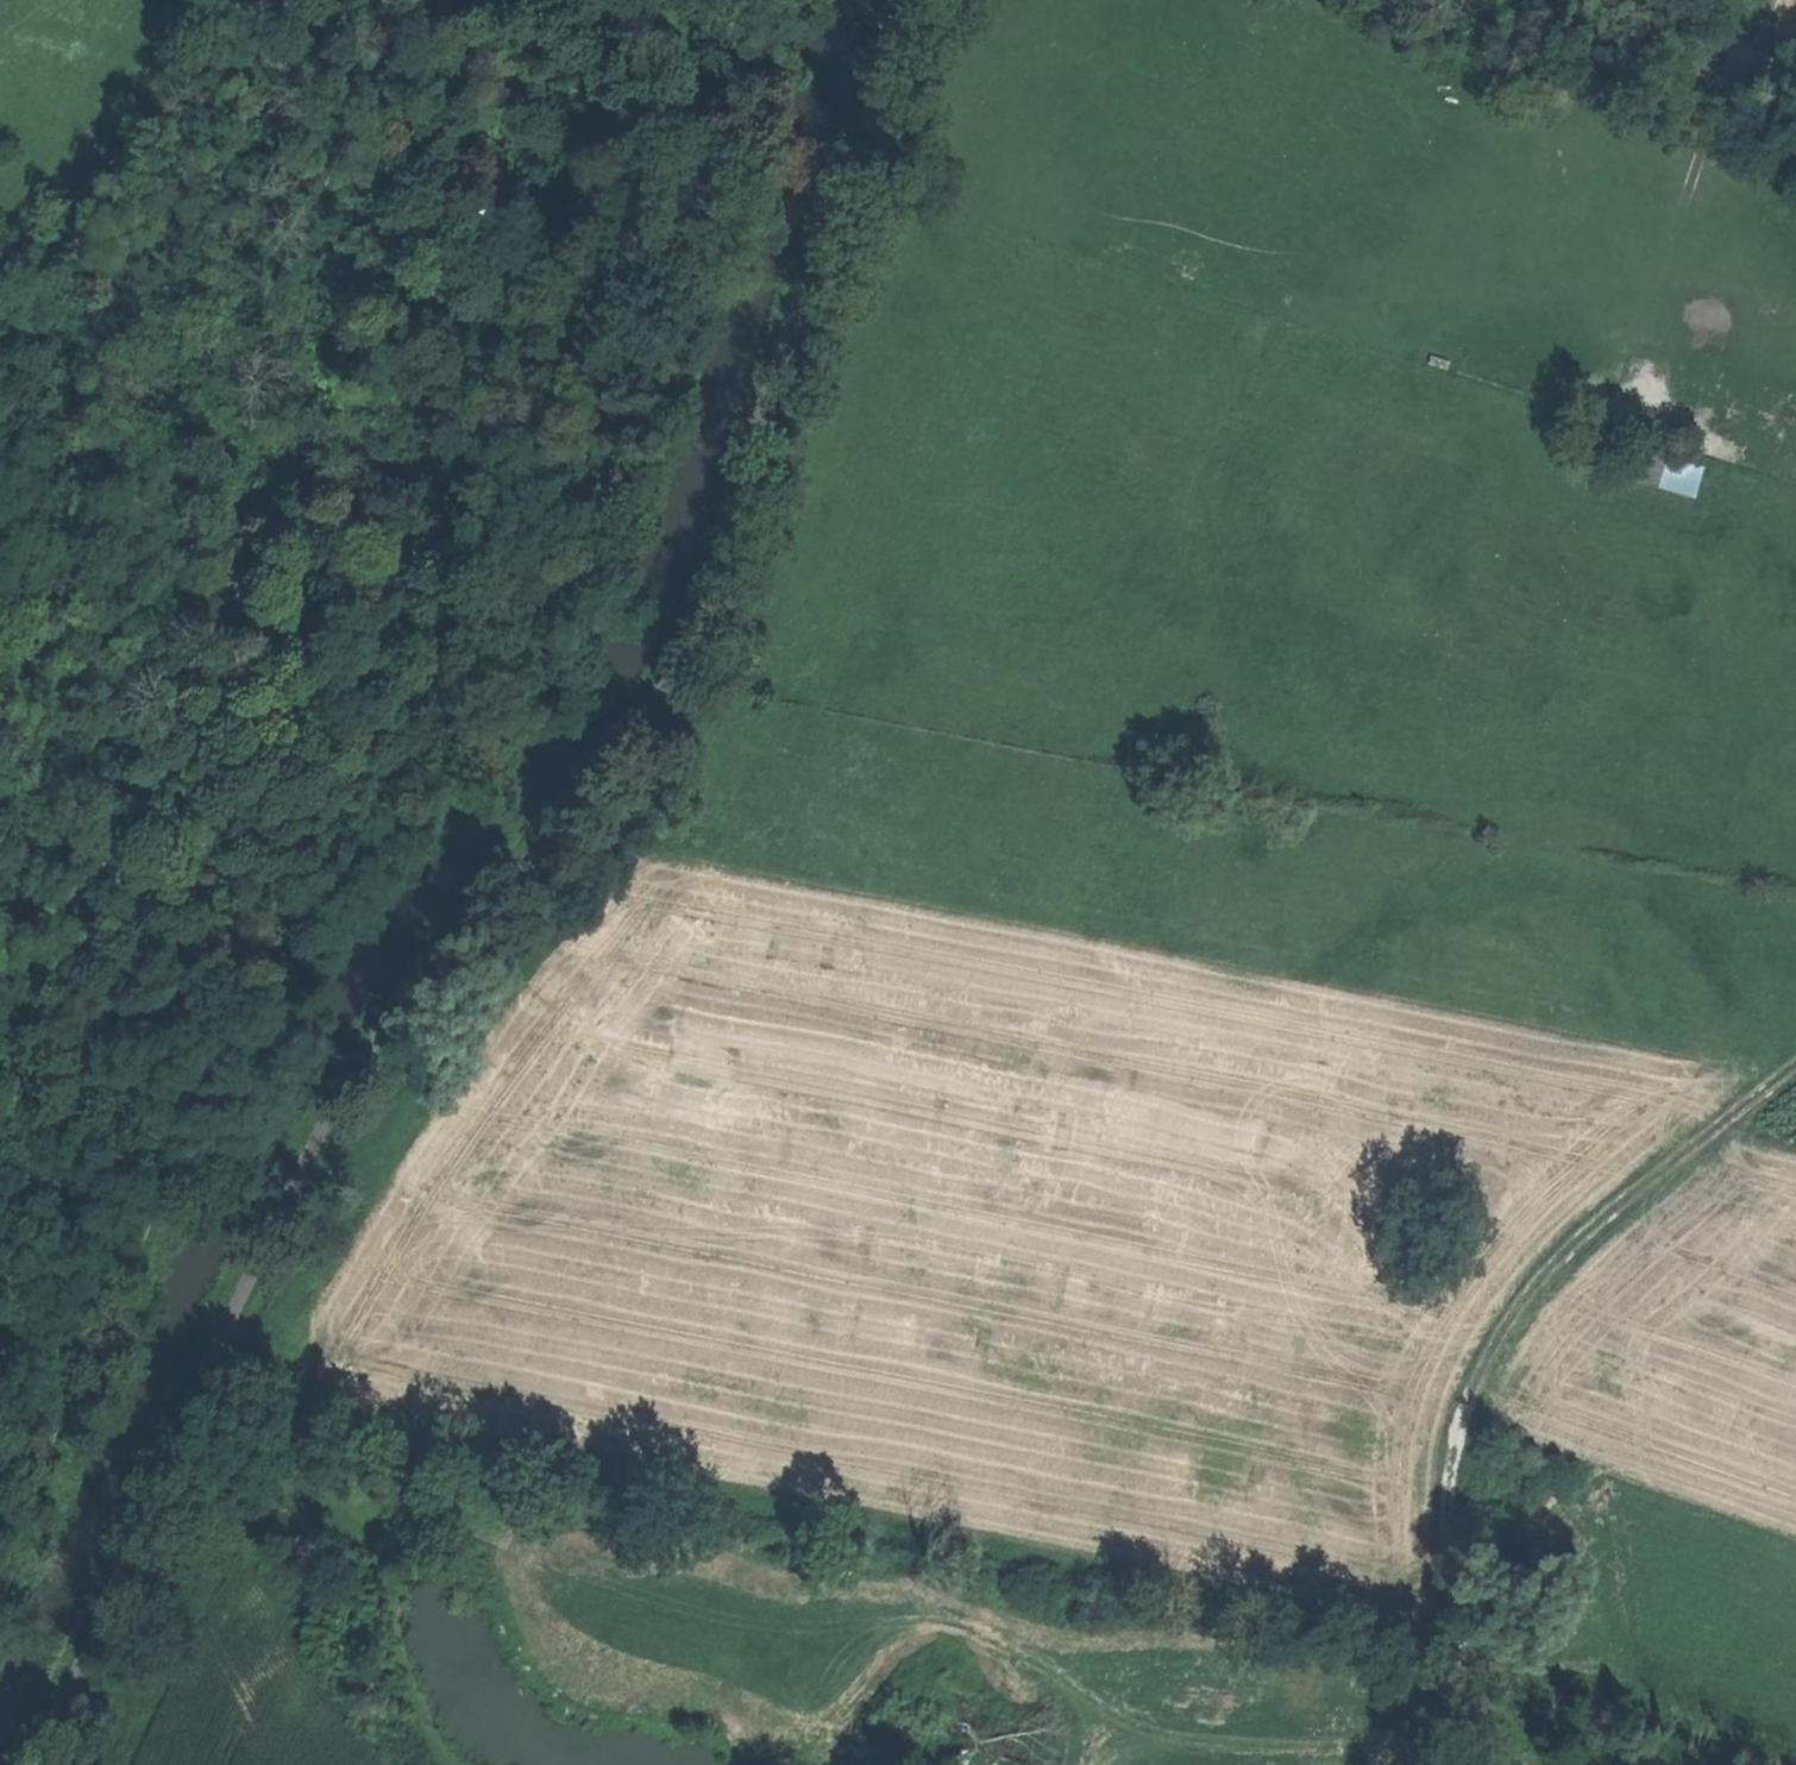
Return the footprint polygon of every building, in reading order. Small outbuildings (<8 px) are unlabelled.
[(1648,449),(1639,481),(1700,497),(1708,465),(1648,449)]
